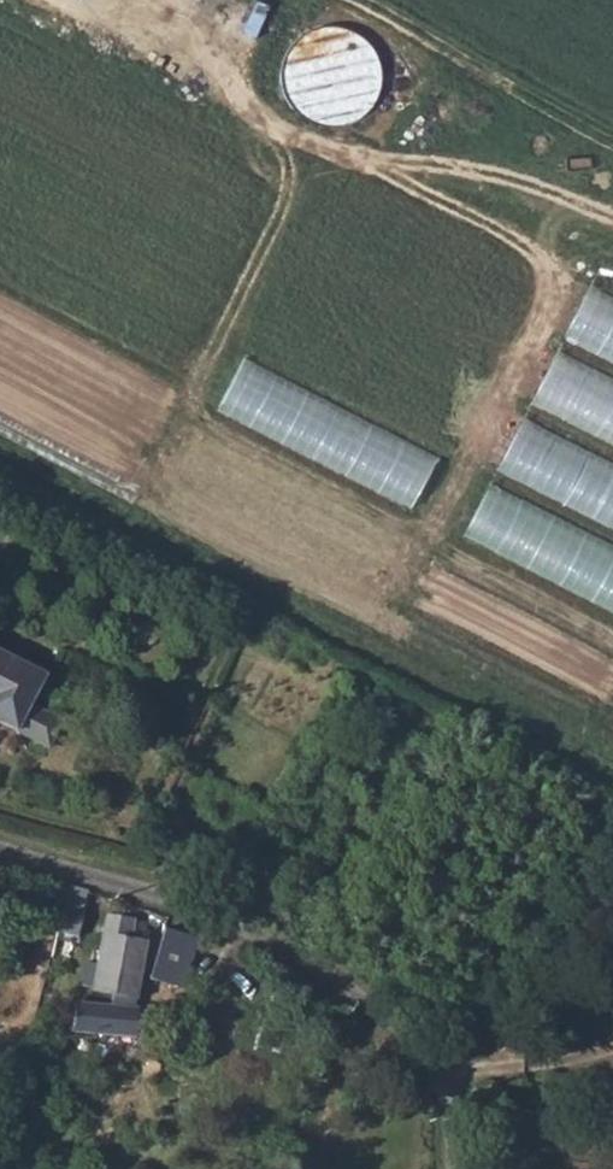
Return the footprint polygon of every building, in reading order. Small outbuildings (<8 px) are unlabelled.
[(0,666),(0,733),(16,741),(29,713),(44,684),(5,665),(4,668),(0,666)] [(62,730),(29,713),(16,741),(48,757),(62,730)] [(60,905),(54,931),(75,935),(80,910),(60,905)] [(96,962),(95,970),(136,979),(142,940),(125,936),(129,917),(103,912),(96,962)] [(162,928),(149,978),(173,984),(186,934),(162,928)] [(86,960),(84,968),(95,970),(96,962),(86,960)] [(84,968),(81,984),(92,987),(95,970),(84,968)] [(95,970),(92,987),(92,990),(133,998),(136,979),(95,970)]
